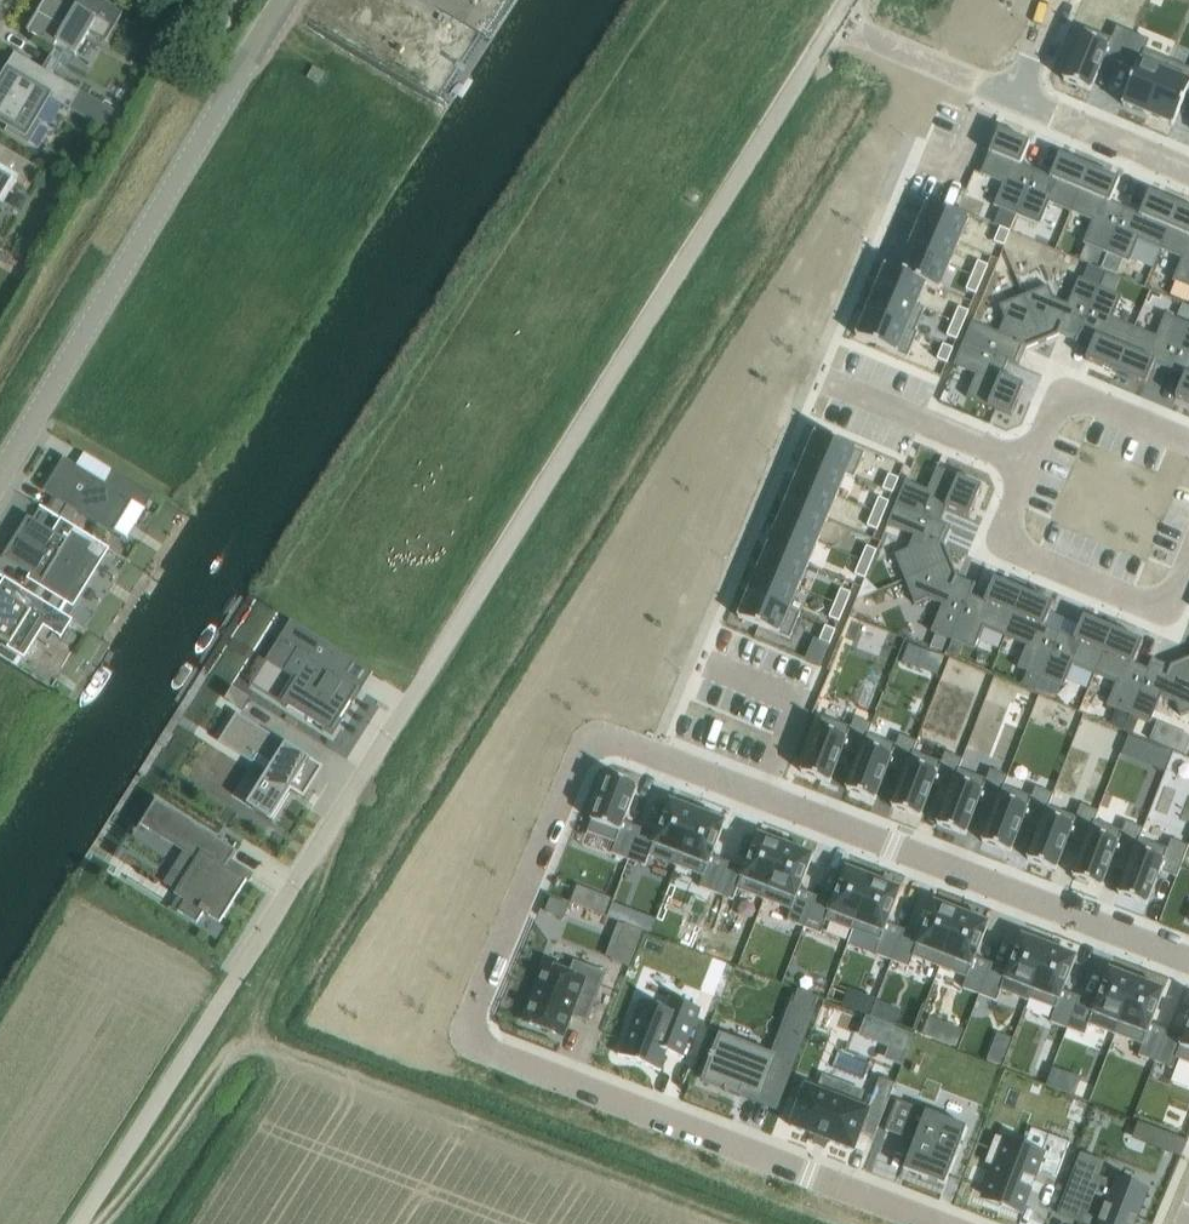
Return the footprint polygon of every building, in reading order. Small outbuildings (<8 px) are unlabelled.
[(102,0),(79,0),(74,8),(76,10),(75,12),(54,0),(46,0),(27,32),(55,49),(57,45),(75,55),(89,32),(106,42),(123,12),(102,0)] [(1083,36),(1065,80),(1092,91),(1106,57),(1120,63),(1133,32),(1118,26),(1109,47),(1083,36)] [(1133,32),(1120,63),(1135,70),(1121,103),(1146,114),(1165,70),(1140,60),(1148,39),(1133,32)] [(24,58),(23,59),(37,68),(28,83),(9,72),(0,87),(0,86),(0,120),(11,126),(8,130),(27,142),(39,123),(35,120),(48,97),(69,109),(80,91),(24,58)] [(318,84),(324,73),(313,67),(307,77),(318,84)] [(1146,114),(1172,125),(1186,91),(1188,92),(1188,80),(1165,70),(1146,114)] [(107,107),(80,91),(69,109),(97,125),(107,107)] [(999,130),(980,174),(1003,184),(993,206),(1016,216),(1035,171),(1020,165),(1030,143),(999,130)] [(0,146),(0,203),(3,204),(16,182),(24,187),(36,167),(0,146)] [(1035,171),(1016,216),(1040,226),(1049,203),(1071,212),(1089,168),(1059,155),(1050,177),(1035,171)] [(1089,168),(1071,212),(1092,221),(1083,244),(1106,253),(1125,208),(1110,202),(1119,180),(1089,168)] [(1125,208),(1106,253),(1129,263),(1138,241),(1160,250),(1179,205),(1149,193),(1140,215),(1125,208)] [(928,202),(918,226),(958,243),(968,219),(928,202)] [(1160,250),(1182,259),(1172,281),(1188,288),(1188,209),(1179,205),(1160,250)] [(918,226),(908,249),(949,266),(958,243),(918,226)] [(999,228),(993,242),(1003,246),(1009,232),(999,228)] [(899,271),(898,272),(926,283),(926,284),(939,290),(949,266),(908,249),(899,271)] [(977,262),(971,276),(981,280),(987,266),(977,262)] [(886,265),(875,289),(916,306),(926,284),(926,283),(898,272),(899,271),(886,265)] [(971,276),(965,290),(975,294),(981,280),(971,276)] [(1048,286),(1024,296),(1042,342),(1058,336),(1060,331),(1077,338),(1075,342),(1076,343),(1078,339),(1081,332),(1080,332),(1099,287),(1079,278),(1068,305),(1054,299),(1048,286)] [(1099,287),(1080,332),(1081,332),(1095,338),(1086,360),(1115,373),(1134,328),(1113,319),(1122,297),(1099,287)] [(875,289),(866,312),(907,329),(916,306),(875,289)] [(972,322),(964,342),(1008,361),(1008,362),(1014,365),(1019,367),(1020,365),(1015,363),(1022,347),(1027,348),(1042,342),(1024,296),(999,306),(1004,319),(999,333),(972,322)] [(958,307),(952,322),(962,326),(968,312),(958,307)] [(866,312),(856,336),(897,353),(907,329),(866,312)] [(1134,328),(1115,373),(1145,385),(1155,363),(1169,369),(1188,324),(1165,315),(1156,337),(1134,328)] [(952,322),(946,336),(956,340),(962,326),(952,322)] [(1169,369),(1184,375),(1175,398),(1188,404),(1188,325),(1188,324),(1169,369)] [(964,342),(954,365),(976,375),(967,397),(1011,416),(1024,385),(1002,376),(1008,362),(1008,361),(964,342)] [(943,344),(937,359),(947,363),(953,348),(943,344)] [(815,433),(805,456),(846,473),(856,450),(815,433)] [(805,456),(796,479),(837,496),(846,473),(805,456)] [(133,501),(145,508),(154,494),(114,470),(106,483),(64,457),(44,490),(113,533),(133,501)] [(905,481),(896,503),(941,522),(947,508),(969,518),(982,487),(937,468),(927,491),(905,481)] [(888,475),(882,489),(892,493),(898,479),(888,475)] [(796,479),(786,502),(827,519),(837,496),(796,479)] [(878,498),(872,512),(882,516),(888,502),(878,498)] [(786,502),(777,525),(817,542),(827,519),(786,502)] [(896,503),(887,524),(914,536),(908,549),(894,555),(905,580),(951,561),(944,545),(940,543),(947,525),(941,522),(896,503)] [(872,512),(866,526),(876,530),(882,516),(872,512)] [(68,522),(60,535),(28,515),(3,557),(43,582),(46,577),(73,594),(104,544),(68,522)] [(777,525),(767,548),(808,565),(817,542),(777,525)] [(866,546),(860,560),(870,564),(876,550),(866,546)] [(767,548),(757,571),(798,588),(808,565),(767,548)] [(860,560),(854,574),(864,578),(870,564),(860,560)] [(951,561),(905,580),(915,604),(928,599),(942,605),(931,631),(952,640),(971,595),(973,589),(955,581),(957,576),(951,561)] [(757,571),(748,594),(788,611),(798,588),(757,571)] [(857,598),(877,590),(865,578),(857,598)] [(971,595),(952,640),(974,649),(983,627),(1005,636),(1024,591),(994,579),(985,601),(971,595)] [(86,621),(19,581),(12,593),(0,586),(0,632),(34,653),(54,621),(78,635),(86,621)] [(274,588),(230,666),(258,682),(302,603),(274,588)] [(840,589),(834,603),(844,607),(850,593),(840,589)] [(1024,591),(1005,636),(1027,645),(1017,667),(1040,677),(1059,632),(1044,626),(1054,604),(1024,591)] [(748,594),(738,617),(779,634),(788,611),(748,594)] [(834,603),(828,617),(838,621),(844,607),(834,603)] [(1059,632),(1040,677),(1063,687),(1073,665),(1094,674),(1113,629),(1083,616),(1074,639),(1059,632)] [(344,678),(340,675),(350,658),(296,624),(284,641),(297,649),(284,669),(296,677),(281,701),(331,732),(350,701),(353,703),(362,688),(345,677),(344,678)] [(825,626),(819,640),(829,644),(835,630),(825,626)] [(1113,629),(1094,674),(1116,683),(1107,705),(1128,714),(1148,669),(1134,663),(1143,641),(1113,629)] [(930,646),(942,651),(947,639),(935,634),(930,646)] [(1128,714),(1150,723),(1161,696),(1175,702),(1180,716),(1188,712),(1188,666),(1186,659),(1170,666),(1169,670),(1150,663),(1148,669),(1128,714)] [(249,695),(232,685),(224,696),(241,707),(249,695)] [(237,713),(218,742),(267,773),(247,805),(272,821),(291,790),(305,799),(324,768),(237,713)] [(818,728),(801,772),(830,783),(843,749),(859,755),(864,745),(872,724),(854,717),(846,738),(818,728)] [(859,755),(846,789),(875,800),(888,766),(905,773),(909,763),(917,741),(899,735),(891,756),(864,745),(859,755)] [(905,773),(892,807),(920,818),(933,784),(950,790),(954,780),(962,759),(945,752),(937,773),(909,763),(905,773)] [(950,790),(937,824),(965,835),(978,801),(995,807),(999,797),(1008,776),(990,770),(982,791),(954,780),(950,790)] [(597,805),(591,821),(619,831),(611,853),(628,859),(640,828),(624,821),(637,787),(608,776),(602,792),(600,791),(595,804),(597,805)] [(995,807),(982,841),(1011,852),(1024,818),(1040,825),(1045,815),(1053,794),(1035,787),(1027,808),(999,797),(995,807)] [(225,867),(236,850),(156,799),(141,823),(196,858),(174,893),(185,900),(178,911),(196,923),(204,911),(220,921),(246,881),(225,867)] [(640,828),(628,859),(645,866),(653,844),(680,855),(697,811),(670,800),(657,834),(640,828)] [(1040,825),(1027,859),(1056,870),(1069,836),(1086,842),(1090,832),(1098,811),(1080,804),(1072,825),(1045,815),(1040,825)] [(697,811),(680,855),(707,865),(699,886),(716,893),(728,862),(712,855),(725,821),(697,811)] [(1086,842),(1073,876),(1101,887),(1114,853),(1131,860),(1135,850),(1143,828),(1126,822),(1118,843),(1090,832),(1086,842)] [(728,862),(716,893),(733,899),(741,878),(768,889),(785,844),(758,834),(744,868),(728,862)] [(1131,860),(1118,894),(1146,905),(1159,871),(1177,877),(1188,846),(1171,839),(1163,860),(1135,850),(1131,860)] [(785,844),(768,889),(795,899),(787,920),(804,927),(816,895),(799,889),(812,855),(785,844)] [(816,895),(804,927),(821,933),(829,912),(856,922),(873,878),(845,868),(832,902),(816,895)] [(873,878),(856,922),(883,933),(875,954),(892,960),(904,929),(887,923),(900,889),(873,878)] [(904,929),(892,960),(908,967),(917,946),(944,956),(961,912),(933,901),(920,935),(904,929)] [(961,912),(944,956),(971,966),(962,988),(979,994),(991,963),(975,956),(988,922),(961,912)] [(611,959),(629,966),(642,929),(625,923),(611,959)] [(991,963),(979,994),(996,1001),(1004,979),(1031,990),(1048,946),(1021,935),(1008,969),(991,963)] [(1048,946),(1031,990),(1058,1000),(1050,1021),(1067,1028),(1079,997),(1063,990),(1076,956),(1048,946)] [(544,963),(523,1019),(562,1035),(570,1015),(585,1021),(604,972),(573,960),(569,972),(544,963)] [(1079,997),(1067,1028),(1084,1034),(1092,1013),(1119,1023),(1136,979),(1109,969),(1096,1003),(1079,997)] [(1136,979),(1119,1023),(1146,1034),(1138,1055),(1155,1062),(1167,1030),(1151,1024),(1164,990),(1136,979)] [(798,989),(792,1003),(813,1011),(818,997),(798,989)] [(619,1053),(618,1054),(660,1070),(661,1069),(659,1069),(666,1051),(683,1057),(684,1056),(682,1056),(700,1010),(701,1010),(702,1009),(669,996),(669,998),(670,998),(666,1009),(639,999),(639,1000),(640,1001),(620,1053),(619,1053)] [(1155,1062),(1172,1068),(1180,1047),(1188,1050),(1188,1022),(1183,1037),(1167,1030),(1155,1062)] [(721,1037),(705,1080),(726,1088),(724,1091),(740,1097),(743,1089),(778,1103),(796,1054),(776,1046),(772,1057),(721,1037)] [(805,1085),(791,1126),(854,1150),(869,1111),(868,1110),(858,1107),(863,1091),(823,1076),(818,1090),(805,1085)] [(897,1100),(885,1131),(915,1142),(904,1170),(944,1185),(967,1127),(897,1100)] [(1165,1133),(1159,1147),(1179,1155),(1184,1140),(1165,1133)] [(995,1165),(983,1195),(1002,1202),(1002,1204),(1021,1211),(1037,1168),(1056,1175),(1069,1142),(1049,1134),(1042,1152),(995,1134),(985,1161),(995,1165)] [(1058,1213),(1082,1222),(1085,1215),(1099,1221),(1098,1223),(1135,1223),(1148,1191),(1115,1178),(1113,1184),(1099,1178),(1099,1176),(1076,1167),(1058,1213)]
